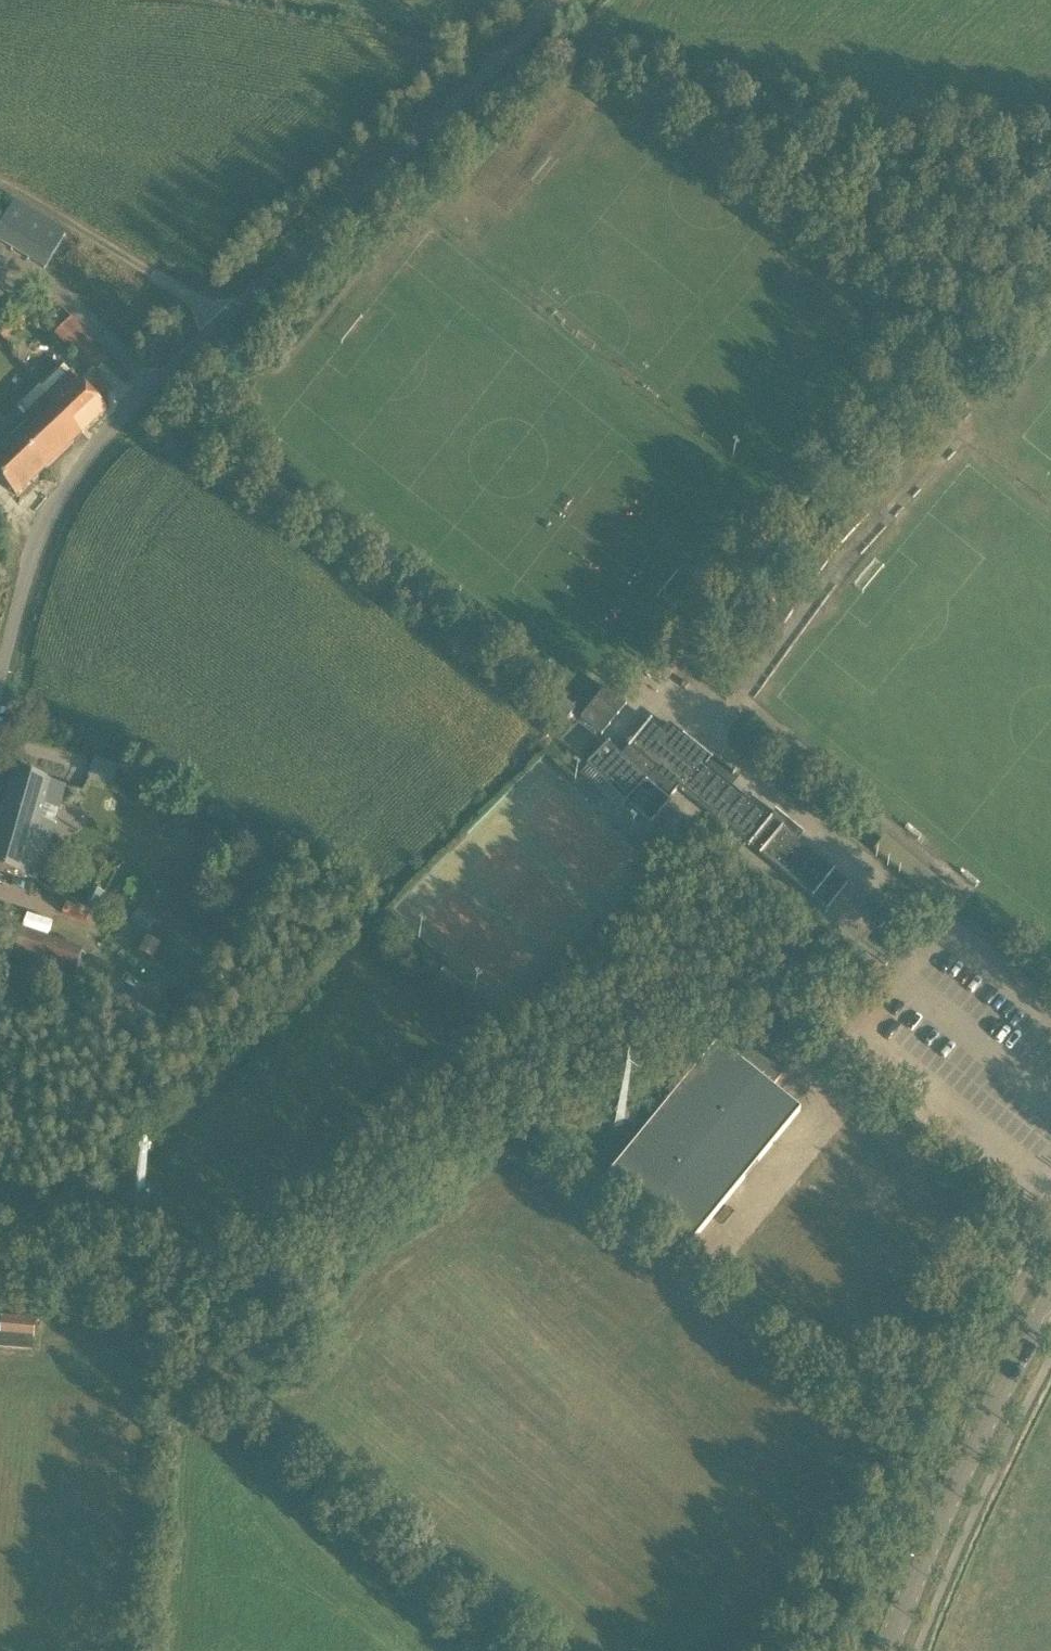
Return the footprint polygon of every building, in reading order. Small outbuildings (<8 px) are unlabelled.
[(0,225),(0,245),(44,270),(65,234),(12,204),(0,225)] [(83,356),(98,339),(73,316),(57,333),(83,356)] [(0,456),(0,480),(16,496),(105,411),(71,375),(61,365),(0,423),(0,450),(3,453),(0,456)] [(597,698),(617,715),(625,706),(605,689),(597,698)] [(574,709),(553,692),(544,704),(565,720),(574,709)] [(580,719),(601,736),(609,726),(588,709),(580,719)] [(650,722),(620,758),(646,782),(668,801),(678,788),(826,910),(847,884),(796,842),(802,835),(775,813),(769,820),(705,768),(711,760),(668,726),(662,733),(650,722)] [(646,782),(620,758),(608,746),(609,744),(607,743),(585,766),(626,805),(652,825),(669,801),(668,801),(646,782)] [(94,762),(88,784),(110,790),(117,768),(94,762)] [(65,788),(12,772),(0,814),(0,871),(39,882),(55,822),(41,818),(44,807),(59,811),(65,788)] [(83,952),(44,939),(21,931),(11,959),(73,980),(83,952)] [(716,1044),(606,1180),(689,1248),(799,1112),(771,1089),(782,1076),(755,1054),(744,1067),(716,1044)] [(1,1317),(0,1323),(0,1340),(32,1343),(34,1321),(1,1317)]
